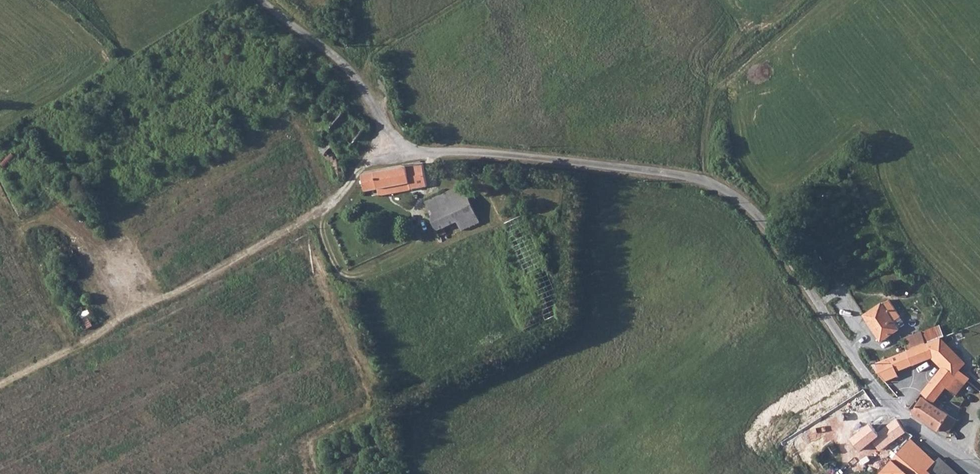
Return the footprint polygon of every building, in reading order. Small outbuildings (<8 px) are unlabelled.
[(333,166),(335,181),(345,180),(341,156),(332,147),(331,148),(327,144),(326,144),(324,144),(321,145),(320,148),(321,150),(324,153),(322,155),(333,166)] [(427,187),(423,164),(361,176),(365,192),(378,190),(379,196),(427,187)] [(458,221),(462,230),(480,222),(465,190),(447,198),(445,194),(426,202),(432,214),(429,215),(436,230),(440,236),(447,233),(444,227),(458,221)] [(819,257),(809,262),(815,274),(825,269),(819,257)] [(818,280),(820,286),(824,291),(833,286),(828,275),(818,280)] [(888,300),(863,316),(881,341),(898,331),(893,323),(900,319),(888,300)] [(906,338),(910,348),(924,343),(919,332),(906,338)] [(940,337),(926,342),(932,356),(930,357),(940,369),(943,366),(954,376),(959,371),(967,363),(940,337)] [(932,356),(926,342),(924,343),(910,348),(876,364),(885,381),(900,376),(898,372),(930,357),(932,356)] [(945,389),(954,376),(943,366),(940,369),(921,392),(933,402),(945,389)] [(970,379),(959,371),(954,376),(945,389),(955,396),(970,379)] [(922,399),(912,414),(939,431),(940,427),(949,432),(956,421),(922,399)] [(905,431),(897,420),(879,433),(872,424),(852,439),(862,451),(873,443),(879,451),(905,431)] [(940,457),(935,462),(910,439),(892,460),(880,473),(958,473),(940,457)] [(829,446),(814,456),(822,468),(837,458),(829,446)]
